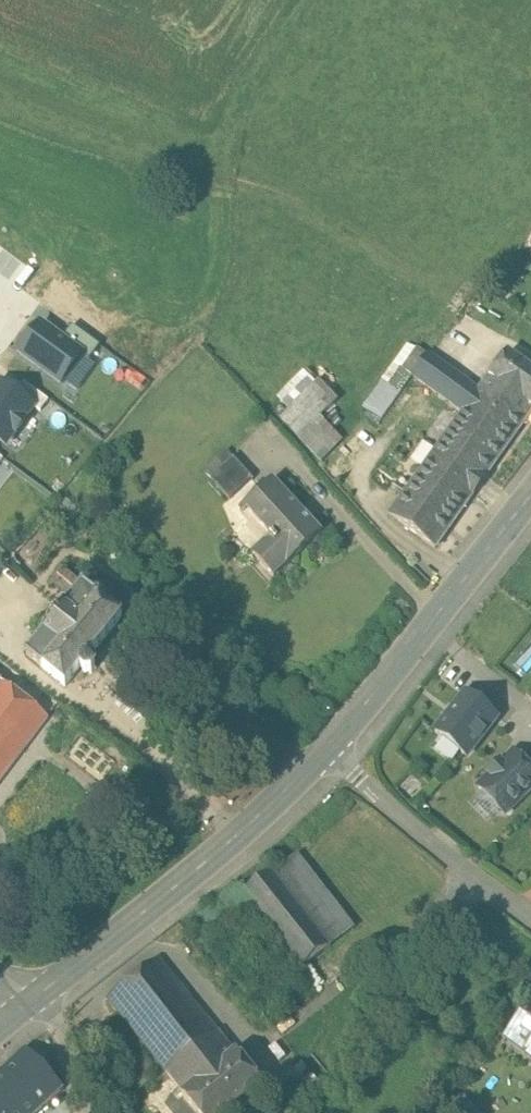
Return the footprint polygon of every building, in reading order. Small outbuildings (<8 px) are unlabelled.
[(41,324),(20,353),(61,383),(81,355),(90,361),(100,346),(72,326),(62,340),(41,324)] [(508,353),(489,377),(530,406),(530,369),(508,353)] [(479,390),(429,354),(413,376),(463,413),(479,390)] [(489,377),(479,390),(524,422),(530,413),(530,406),(489,377)] [(6,444),(34,406),(41,411),(49,400),(24,383),(16,394),(2,384),(0,387),(0,440),(6,444)] [(297,435),(314,420),(328,408),(311,389),(280,417),(297,435)] [(463,413),(391,516),(435,547),(524,422),(479,390),(463,413)] [(314,420),(297,435),(320,462),(337,446),(314,420)] [(233,457),(210,478),(230,499),(253,478),(233,457)] [(322,532),(273,478),(239,509),(249,520),(253,517),(274,540),(259,554),(255,550),(253,552),(275,575),(322,532)] [(84,585),(28,653),(67,685),(81,668),(86,672),(93,671),(96,667),(96,662),(90,657),(123,617),(104,601),(106,598),(106,594),(102,590),(97,592),(96,594),(84,585)] [(49,717),(1,680),(0,681),(0,782),(49,717)] [(497,717),(467,693),(437,731),(466,755),(497,717)] [(502,765),(500,764),(490,774),(491,775),(479,787),(505,814),(530,788),(530,770),(526,765),(514,753),(502,765)] [(274,872),(332,946),(357,927),(299,853),(274,872)] [(332,946),(274,872),(244,895),(303,968),(332,946)] [(219,1033),(160,959),(108,999),(167,1073),(219,1033)] [(520,1013),(506,1031),(527,1047),(524,1051),(530,1056),(530,1022),(520,1013)] [(167,1073),(184,1094),(183,1095),(197,1112),(226,1112),(262,1085),(236,1052),(235,1054),(219,1033),(167,1073)] [(63,1089),(63,1088),(27,1050),(27,1049),(26,1048),(25,1049),(25,1050),(0,1073),(0,1112),(37,1112),(63,1089)] [(320,1085),(302,1063),(290,1073),(309,1095),(320,1085)]
